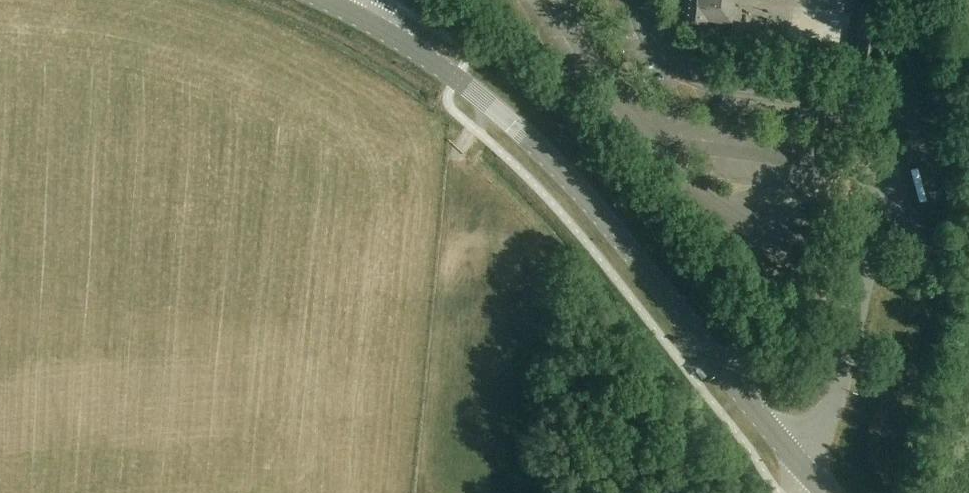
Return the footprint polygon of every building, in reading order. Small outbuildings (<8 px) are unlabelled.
[(680,20),(730,26),(733,0),(683,0),(680,20)]
